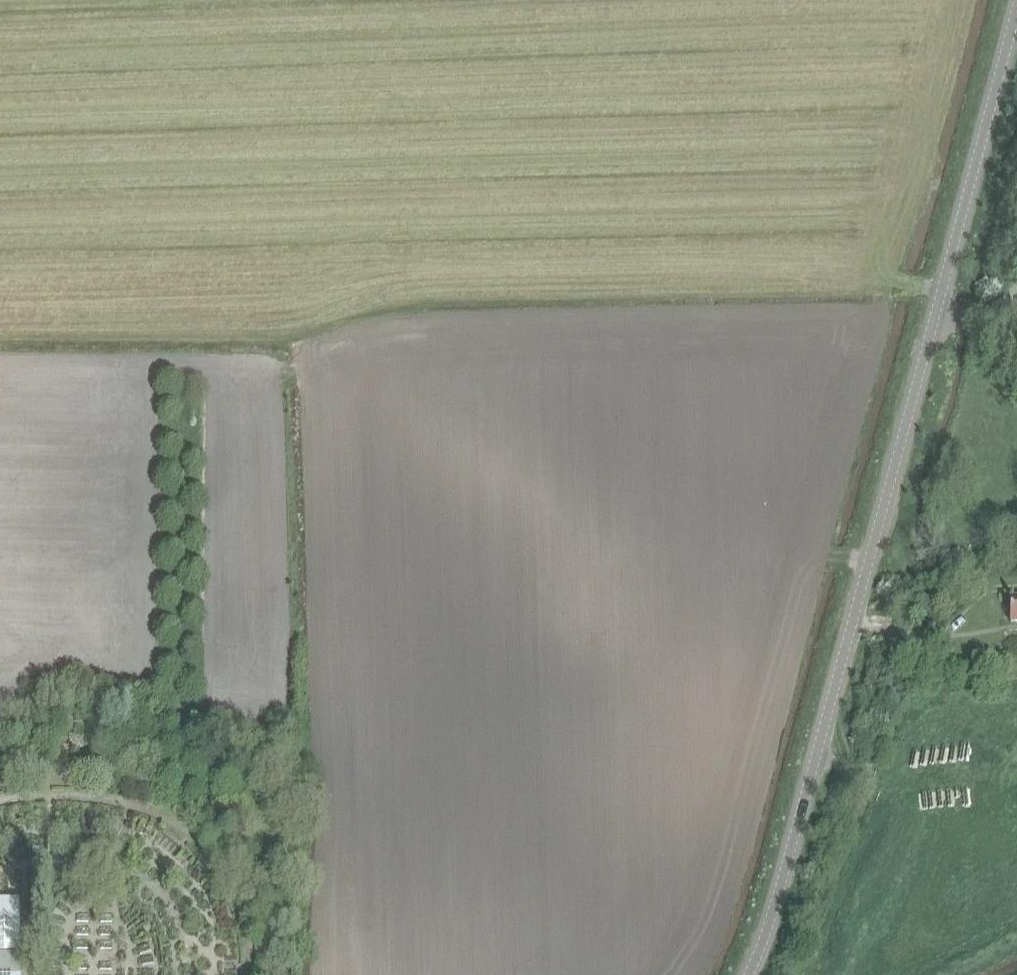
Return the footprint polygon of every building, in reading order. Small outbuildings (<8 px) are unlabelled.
[(1007,599),(1008,623),(1016,623),(1016,599),(1007,599)] [(13,905),(0,906),(0,974),(14,974),(13,905)]
